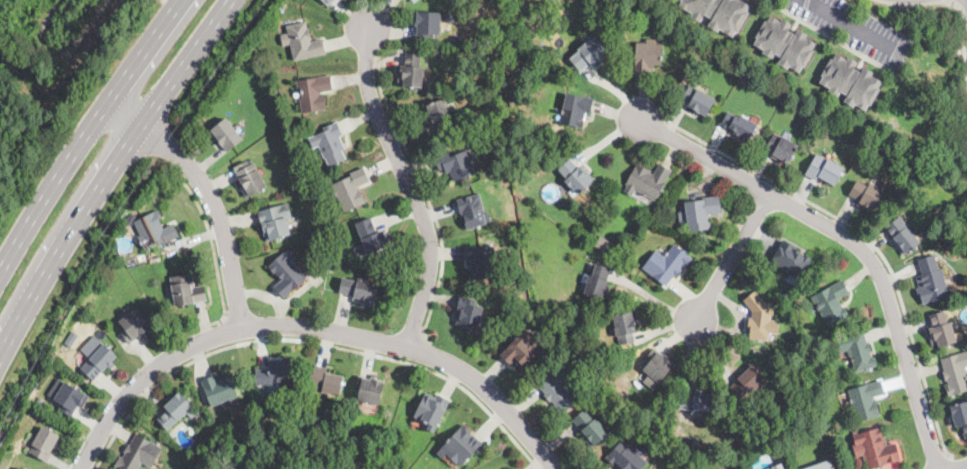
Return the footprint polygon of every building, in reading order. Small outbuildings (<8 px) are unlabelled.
[(679,5),(682,0),(742,0),(750,5),(747,10),(750,12),(738,31),(736,30),(733,36),(723,31),(724,30),(719,27),(717,31),(708,26),(712,18),(705,13),(700,21),(690,15),(692,12),(679,5)] [(279,15),(273,12),(277,6),(283,9),(279,15)] [(440,35),(430,34),(430,37),(415,37),(416,25),(412,25),(412,19),(417,19),(417,12),(441,13),(440,35)] [(454,23),(445,23),(446,12),(454,12),(454,23)] [(770,15),(780,21),(783,17),(792,23),(789,29),(795,33),(798,27),(807,33),(805,36),(807,37),(807,36),(817,42),(813,49),(815,50),(805,66),(803,65),(799,71),(790,66),(791,65),(789,65),(787,68),(778,62),(782,56),(775,52),(772,58),(763,52),(764,49),(754,43),(758,37),(755,36),(765,19),(767,20),(770,15)] [(307,28),(309,28),(312,39),(310,40),(311,41),(323,38),(326,54),(294,61),(291,45),(283,46),(280,35),(288,33),(286,26),(306,22),(307,28)] [(596,37),(607,52),(601,55),(602,57),(599,60),(601,63),(594,68),(591,64),(579,72),(570,58),(579,51),(578,48),(590,40),(591,41),(596,37)] [(655,39),(655,43),(663,44),(661,65),(655,65),(655,69),(649,68),(649,74),(635,73),(636,43),(646,43),(646,38),(655,39)] [(543,47),(540,52),(534,48),(538,43),(543,47)] [(837,52),(847,58),(849,56),(858,61),(854,68),(861,71),(863,66),(873,72),(872,74),(882,80),(879,87),(881,88),(871,104),(869,103),(866,109),(857,104),(855,103),(853,106),(844,101),(848,95),(841,91),(838,96),(828,90),(830,87),(820,81),(823,75),(821,74),(831,57),(833,58),(837,52)] [(421,67),(424,67),(422,88),(404,87),(404,83),(398,83),(399,73),(401,73),(401,65),(405,66),(406,53),(421,54),(421,67)] [(333,90),(320,92),(320,94),(324,93),(326,108),(301,112),(299,97),(303,97),(301,88),(297,89),(296,81),(331,75),(333,90)] [(706,117),(688,107),(698,88),(705,92),(705,93),(715,100),(706,117)] [(591,113),(586,112),(583,128),(560,123),(566,93),(594,99),(591,113)] [(452,123),(438,130),(434,121),(430,123),(423,107),(445,97),(453,114),(449,115),(452,123)] [(739,118),(741,114),(758,125),(749,139),(738,133),(737,136),(733,133),(735,130),(730,128),(729,130),(720,125),(728,111),(739,118)] [(227,152),(218,141),(216,142),(208,133),(226,118),(244,139),(227,152)] [(344,149),(342,150),(346,159),(328,166),(325,157),(323,158),(321,152),(320,153),(319,150),(321,150),(319,146),(313,149),(309,138),(325,131),(324,127),(338,122),(343,134),(339,136),(344,149)] [(774,133),(782,137),(782,136),(799,145),(788,164),(783,161),(782,163),(770,157),(772,154),(765,150),(774,133)] [(469,156),(471,156),(478,171),(453,181),(450,173),(447,174),(445,169),(440,171),(434,157),(448,151),(450,157),(467,150),(469,156)] [(821,155),(828,160),(828,159),(844,168),(834,185),(819,176),(816,181),(805,174),(817,154),(821,155)] [(579,168),(579,167),(593,181),(579,195),(565,180),(567,178),(558,170),(569,158),(579,168)] [(249,165),(253,163),(267,186),(246,198),(240,187),(243,185),(233,168),(247,160),(249,165)] [(654,175),(660,164),(671,170),(655,200),(635,189),(631,196),(624,192),(627,186),(626,185),(637,163),(651,171),(650,173),(654,175)] [(362,197),(364,196),(367,202),(344,212),(337,197),(336,197),(333,192),(335,192),(332,184),(352,176),(350,173),(363,167),(369,181),(358,185),(362,197)] [(868,186),(870,183),(885,191),(872,213),(857,205),(859,200),(849,195),(857,180),(868,186)] [(486,212),(487,212),(490,222),(468,230),(464,218),(463,218),(456,200),(479,192),(486,212)] [(710,229),(688,232),(687,223),(680,223),(679,212),(687,211),(686,201),(702,198),(720,196),(722,213),(709,214),(710,229)] [(291,234),(267,242),(265,236),(265,237),(257,212),(288,202),(293,217),(286,219),(291,234)] [(164,229),(173,224),(180,236),(166,243),(165,242),(160,245),(156,243),(145,249),(139,237),(140,236),(133,223),(158,209),(163,217),(159,219),(164,229)] [(904,256),(891,240),(893,238),(885,228),(900,216),(921,243),(904,256)] [(377,232),(384,230),(387,238),(384,239),(387,247),(367,255),(356,224),(371,218),(377,232)] [(613,244),(606,253),(594,245),(601,236),(613,244)] [(812,257),(801,279),(791,274),(790,275),(786,273),(787,271),(771,262),(783,239),(795,245),(794,248),(812,257)] [(692,258),(687,265),(686,264),(684,266),(683,265),(680,269),(681,270),(676,277),(675,276),(667,286),(643,268),(656,250),(665,256),(674,244),(692,258)] [(494,279),(470,277),(471,262),(466,261),(467,246),(496,248),(494,279)] [(292,260),(293,262),(294,262),(296,264),(296,265),(297,268),(298,268),(301,270),(301,272),(307,279),(284,299),(274,286),(282,279),(281,278),(279,279),(269,266),(288,249),(296,257),(292,260)] [(939,269),(943,268),(945,276),(951,274),(954,284),(947,286),(949,296),(923,304),(921,297),(918,298),(916,289),(918,288),(915,276),(922,274),(918,259),(935,255),(939,269)] [(602,299),(584,294),(587,283),(581,282),(583,273),(592,276),(596,264),(611,268),(602,299)] [(191,273),(191,275),(193,274),(195,287),(205,285),(207,301),(175,306),(170,277),(191,273)] [(371,280),(371,285),(377,286),(375,305),(353,301),(354,295),(339,293),(341,278),(357,281),(358,278),(371,280)] [(841,308),(845,306),(850,315),(829,326),(823,316),(822,317),(820,313),(821,312),(820,311),(819,312),(811,297),(842,279),(850,293),(838,299),(841,305),(840,305),(841,308)] [(795,286),(793,289),(784,283),(786,280),(795,286)] [(755,290),(759,295),(763,292),(766,296),(763,299),(765,302),(774,303),(774,315),(771,315),(771,320),(780,320),(779,334),(769,333),(768,341),(749,340),(750,333),(748,333),(748,330),(746,329),(746,319),(749,318),(749,317),(752,317),(752,311),(743,301),(755,290)] [(486,319),(500,318),(500,294),(486,295),(486,319)] [(479,325),(478,325),(475,335),(461,331),(462,326),(456,324),(459,311),(457,311),(461,296),(476,299),(475,306),(483,308),(479,325)] [(148,336),(143,340),(140,336),(129,344),(121,332),(125,329),(119,321),(137,308),(151,328),(145,333),(148,336)] [(632,311),(633,319),(634,318),(637,332),(633,333),(635,341),(619,345),(615,327),(616,327),(614,315),(632,311)] [(947,323),(951,322),(957,342),(939,347),(938,343),(932,345),(929,336),(931,336),(929,328),(933,327),(930,315),(943,311),(947,323)] [(867,343),(868,343),(871,351),(870,352),(871,356),(872,356),(873,358),(875,358),(878,366),(869,369),(869,371),(865,372),(864,370),(856,373),(850,357),(849,358),(847,350),(839,353),(838,349),(831,352),(828,342),(863,330),(867,343)] [(71,347),(65,343),(72,331),(78,335),(71,347)] [(535,347),(539,343),(546,349),(526,370),(520,365),(519,366),(514,361),(511,365),(500,355),(521,333),(535,347)] [(109,367),(108,366),(94,381),(81,368),(90,358),(81,350),(95,335),(117,356),(112,362),(113,363),(109,367)] [(675,364),(660,383),(643,370),(649,362),(645,359),(654,348),(675,364)] [(965,374),(966,380),(966,390),(952,395),(952,394),(948,395),(946,388),(947,387),(947,385),(948,385),(947,380),(945,381),(942,372),(945,371),(941,360),(966,351),(966,366),(964,367),(966,373),(965,374)] [(286,382),(287,388),(276,388),(276,382),(271,382),(271,385),(256,385),(256,370),(269,369),(269,361),(293,360),(294,381),(286,382)] [(751,393),(749,391),(739,400),(728,389),(739,378),(736,374),(750,361),(766,379),(751,393)] [(577,400),(560,416),(553,409),(555,407),(554,406),(555,405),(552,402),(551,403),(544,395),(545,394),(537,384),(559,363),(570,375),(561,383),(577,400)] [(340,396),(322,392),(322,391),(310,388),(315,365),(328,368),(327,372),(344,376),(340,396)] [(377,375),(376,379),(385,381),(380,405),(358,400),(360,391),(356,390),(359,376),(371,378),(372,374),(377,375)] [(239,396),(212,407),(201,380),(214,375),(217,380),(230,375),(239,396)] [(873,397),(874,400),(876,400),(880,415),(857,422),(848,390),(881,380),(885,393),(873,397)] [(82,409),(78,406),(71,417),(59,409),(62,404),(54,399),(65,381),(89,397),(82,409)] [(711,392),(710,395),(712,395),(710,416),(692,413),(692,410),(679,409),(681,393),(694,394),(695,390),(711,392)] [(199,412),(192,419),(186,413),(168,430),(157,419),(168,410),(165,406),(180,392),(199,412)] [(436,397),(437,394),(450,400),(435,433),(427,429),(430,424),(414,417),(426,392),(436,397)] [(40,406),(34,402),(39,395),(45,399),(40,406)] [(949,406),(966,401),(966,437),(965,438),(961,425),(956,427),(949,406)] [(584,409),(594,420),(596,417),(610,433),(593,449),(579,433),(583,430),(573,420),(584,409)] [(462,466),(459,463),(457,465),(445,454),(448,450),(443,446),(464,424),(470,430),(469,431),(483,444),(462,466)] [(47,461),(29,452),(33,445),(32,445),(42,426),(60,436),(47,461)] [(901,459),(872,468),(869,468),(866,461),(864,460),(863,455),(864,453),(863,451),(862,451),(860,447),(862,446),(861,445),(856,446),(853,436),(881,427),(883,436),(884,436),(887,445),(896,442),(901,459)] [(142,462),(138,468),(122,468),(115,465),(120,456),(123,457),(125,453),(124,452),(128,444),(130,445),(136,433),(163,447),(152,468),(142,462)] [(648,462),(642,468),(620,468),(607,459),(622,441),(627,446),(628,445),(648,462)] [(671,448),(667,456),(661,453),(665,446),(671,448)] [(831,459),(834,468),(804,468),(831,459)]
